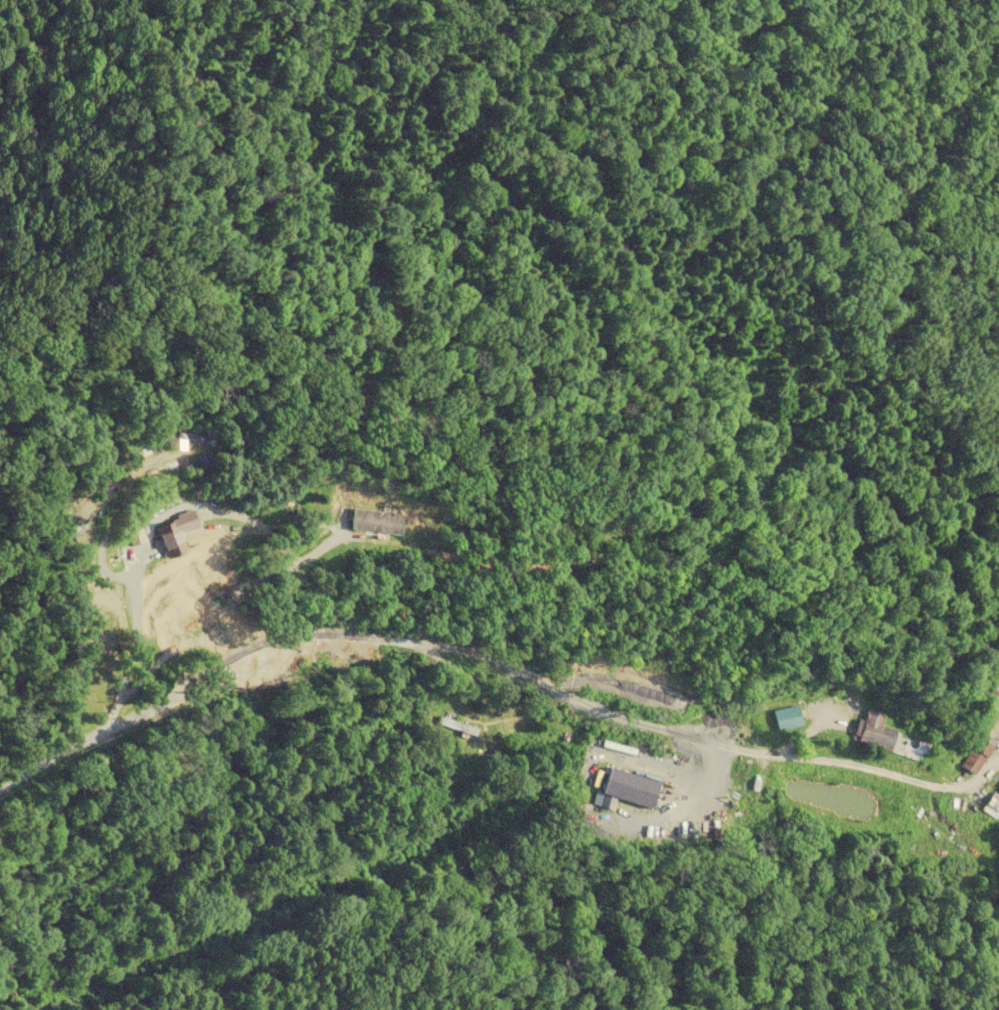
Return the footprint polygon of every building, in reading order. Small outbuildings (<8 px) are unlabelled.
[(403,514),(352,509),(351,530),(402,535),(403,514)] [(167,559),(187,552),(180,534),(199,528),(193,512),(155,525),(160,540),(155,542),(158,550),(163,548),(167,559)] [(62,523),(69,535),(81,528),(73,516),(62,523)] [(884,715),(863,709),(854,737),(894,749),(899,731),(881,726),(884,715)] [(477,731),(441,714),(438,721),(473,738),(477,731)] [(992,741),(975,735),(962,769),(979,775),(992,741)] [(608,768),(602,795),(647,805),(652,777),(608,768)]
